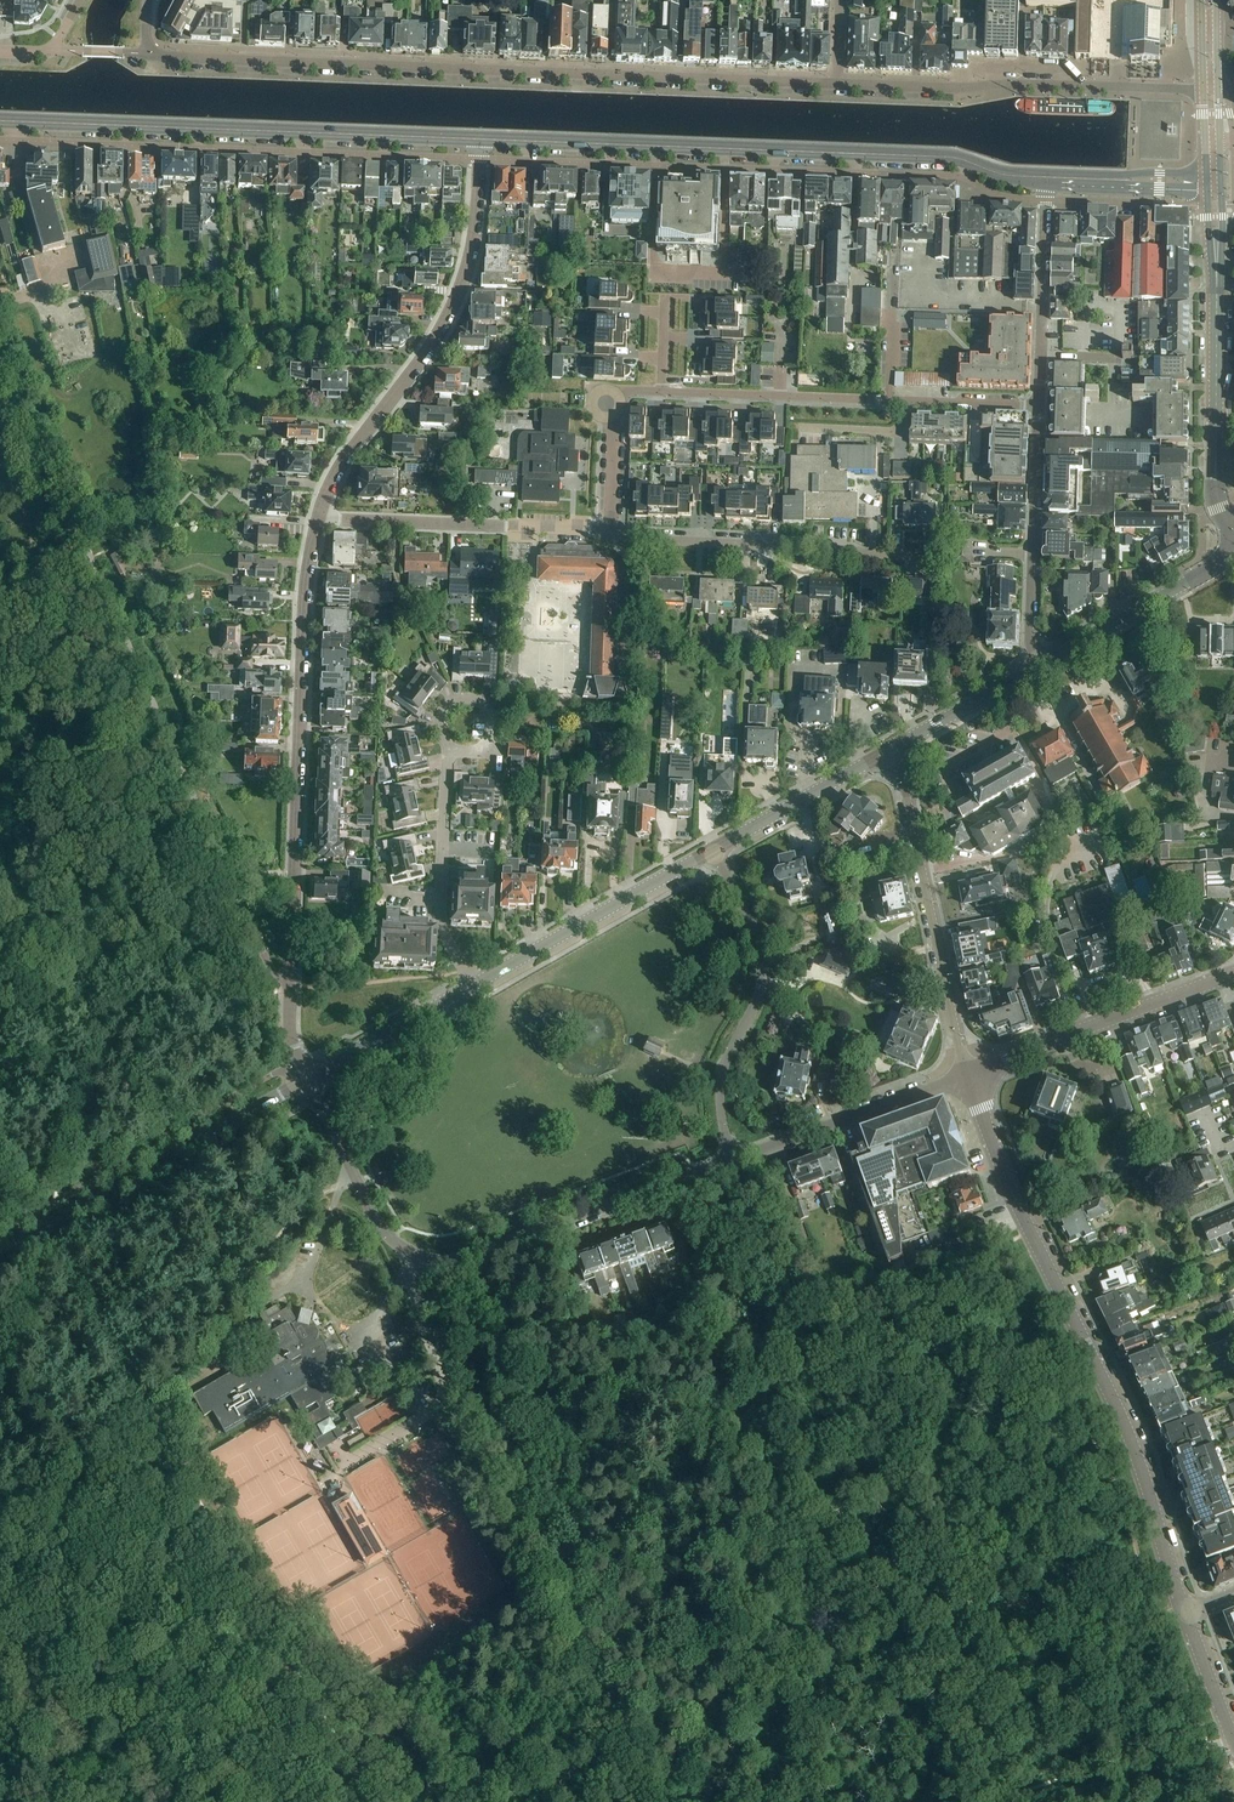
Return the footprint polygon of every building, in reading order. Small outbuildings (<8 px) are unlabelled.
[(29,25),(29,26),(40,20),(40,19),(47,7),(35,0),(15,0),(9,0),(0,13),(0,18),(15,18),(14,25),(29,25)] [(191,40),(232,43),(232,35),(241,35),(242,1),(248,2),(249,0),(174,0),(171,5),(173,6),(161,29),(181,39),(183,34),(191,38),(191,40)] [(590,59),(606,60),(606,44),(608,7),(608,0),(604,0),(603,6),(596,6),(596,10),(592,10),(590,59)] [(606,60),(644,61),(645,35),(633,35),(635,0),(617,0),(615,34),(611,34),(610,44),(606,44),(606,60)] [(660,10),(661,10),(661,35),(648,34),(647,61),(676,62),(679,6),(678,6),(679,0),(660,0),(660,10)] [(699,63),(700,33),(701,33),(702,6),(713,6),(713,0),(690,0),(689,17),(685,17),(683,63),(699,63)] [(735,65),(735,63),(734,63),(735,36),(737,36),(738,7),(737,7),(738,0),(730,0),(730,7),(729,7),(728,35),(720,35),(719,64),(735,65)] [(807,68),(809,35),(809,34),(809,28),(810,12),(810,1),(810,0),(796,0),(795,15),(800,15),(800,35),(777,34),(776,66),(807,68)] [(863,0),(847,0),(847,9),(863,10),(863,0)] [(912,72),(913,50),(910,49),(910,39),(913,39),(914,13),(923,13),(923,0),(902,0),(900,38),(891,37),(890,49),(882,48),(881,71),(912,72)] [(1027,6),(1078,8),(1076,58),(1091,59),(1093,8),(1133,9),(1133,0),(1027,0),(1027,6)] [(519,56),(540,57),(541,25),(542,25),(545,24),(546,6),(546,1),(535,1),(535,6),(534,6),(534,15),(529,15),(529,11),(521,11),(519,56)] [(569,58),(585,59),(587,3),(571,3),(569,58)] [(1018,57),(1020,4),(987,3),(986,56),(987,56),(987,53),(999,53),(999,56),(1000,56),(1000,53),(1004,53),(1003,56),(1018,57)] [(316,43),(326,43),(326,45),(338,46),(339,21),(324,21),(324,4),(317,4),(316,21),(317,21),(316,43)] [(383,25),(392,25),(393,25),(393,6),(382,6),(382,13),(375,13),(375,23),(366,23),(365,47),(376,47),(382,47),(383,25)] [(391,52),(407,52),(406,50),(404,47),(406,28),(406,24),(403,24),(403,27),(397,27),(397,25),(398,14),(398,6),(393,6),(393,25),(392,25),(391,52)] [(355,46),(365,47),(366,23),(358,23),(358,9),(344,8),(343,20),(350,20),(349,46),(355,46)] [(944,28),(952,28),(953,8),(944,8),(944,28)] [(463,55),(493,56),(494,29),(491,29),(492,21),(471,20),(471,10),(448,9),(448,13),(447,32),(464,33),(463,55)] [(772,27),(779,28),(780,10),(772,10),(772,27)] [(1133,10),(1124,10),(1123,60),(1160,61),(1161,11),(1133,10)] [(430,53),(442,53),(442,51),(446,51),(446,23),(447,23),(447,13),(439,13),(439,27),(431,27),(430,53)] [(261,38),(261,41),(262,41),(264,43),(268,43),(269,42),(275,42),(276,43),(281,43),(282,42),(284,42),(285,25),(289,25),(290,15),(281,14),(281,17),(276,17),(271,19),(271,24),(261,24),(261,27),(256,27),(255,37),(261,38)] [(301,42),(301,44),(313,45),(314,19),(313,19),(314,14),(303,14),(303,19),(290,18),(289,30),(295,30),(295,42),(301,42)] [(565,58),(569,58),(570,16),(566,16),(549,16),(548,40),(547,58),(565,58)] [(1034,22),(1028,22),(1027,57),(1043,58),(1044,22),(1044,17),(1034,17),(1034,22)] [(499,56),(519,56),(520,19),(502,18),(500,20),(500,25),(499,56)] [(848,69),(875,70),(876,44),(879,44),(880,20),(850,19),(848,69)] [(1052,26),(1044,26),(1044,58),(1068,58),(1068,39),(1074,35),(1074,26),(1060,26),(1061,22),(1052,22),(1052,26)] [(737,36),(736,65),(750,65),(752,23),(746,23),(745,36),(737,36)] [(752,65),(769,66),(770,40),(761,40),(762,24),(754,23),(752,65)] [(935,42),(936,27),(922,26),(920,72),(950,73),(951,49),(935,48),(935,42)] [(406,50),(407,52),(425,53),(426,28),(406,28),(404,47),(406,50)] [(953,68),(967,69),(968,55),(983,56),(984,29),(954,28),(953,68)] [(700,63),(717,64),(718,34),(701,33),(700,63)] [(827,68),(828,39),(817,39),(818,33),(809,33),(809,34),(809,35),(809,39),(811,39),(810,68),(827,68)] [(1018,105),(1015,110),(1017,114),(1023,117),(1110,119),(1114,118),(1116,115),(1117,109),(1115,106),(1111,105),(1023,102),(1018,105)] [(8,188),(9,173),(2,172),(2,152),(1,152),(0,151),(0,188),(8,188)] [(26,183),(27,183),(27,195),(26,195),(42,253),(65,247),(50,197),(51,184),(56,185),(57,160),(50,160),(50,159),(46,152),(39,152),(35,158),(35,159),(27,159),(26,183)] [(76,195),(92,195),(92,154),(76,153),(76,195)] [(97,200),(105,201),(105,186),(122,187),(122,155),(101,154),(101,171),(97,170),(97,185),(97,200)] [(144,195),(156,196),(156,183),(154,183),(154,174),(154,167),(154,159),(141,159),(141,158),(139,158),(138,156),(132,155),(132,156),(130,158),(129,158),(129,185),(139,185),(139,192),(144,192),(144,195)] [(179,182),(180,157),(162,157),(162,182),(159,181),(158,190),(163,190),(171,190),(171,182),(173,182),(173,186),(176,186),(176,182),(179,182)] [(195,158),(180,157),(179,182),(195,183),(195,158)] [(217,197),(218,159),(207,158),(201,158),(200,189),(200,223),(206,223),(217,213),(217,208),(215,206),(215,200),(217,200),(217,197)] [(219,194),(225,195),(225,187),(234,188),(235,160),(220,159),(219,194)] [(238,188),(266,189),(266,161),(239,160),(238,188)] [(289,197),(289,201),(304,201),(304,189),(296,189),(296,162),(270,161),(269,188),(276,188),(275,197),(276,197),(276,200),(279,201),(279,197),(289,197)] [(311,196),(307,196),(308,211),(321,210),(321,196),(326,196),(326,193),(339,194),(340,164),(310,163),(310,193),(311,193),(311,196)] [(347,189),(355,189),(360,189),(361,165),(355,164),(348,164),(342,164),(341,189),(347,189)] [(367,200),(367,203),(372,204),(373,201),(378,201),(379,166),(366,165),(364,200),(367,200)] [(393,206),(393,211),(400,211),(400,206),(401,166),(387,166),(386,178),(385,178),(385,189),(378,189),(378,208),(384,209),(385,199),(392,200),(392,206),(393,206)] [(413,206),(421,206),(422,167),(416,167),(404,167),(403,192),(414,193),(413,206)] [(422,167),(421,206),(424,206),(429,206),(429,198),(439,198),(439,193),(440,168),(428,168),(428,167),(422,167)] [(454,169),(454,170),(453,170),(453,171),(453,172),(443,171),(442,204),(460,204),(461,173),(460,172),(460,171),(460,170),(459,170),(458,169),(457,169),(456,169),(454,169)] [(529,217),(530,190),(523,189),(524,173),(513,173),(513,174),(508,174),(508,172),(506,172),(505,171),(503,170),(502,170),(500,170),(499,171),(498,171),(496,171),(495,194),(492,194),(492,204),(503,204),(522,205),(522,212),(525,212),(524,217),(529,217)] [(558,247),(573,247),(574,218),(565,218),(565,199),(575,199),(576,173),(540,172),(540,184),(533,184),(533,207),(544,208),(552,208),(552,216),(556,216),(556,219),(559,219),(558,247)] [(582,176),(581,206),(597,206),(598,183),(599,176),(597,176),(596,174),(591,174),(589,176),(582,176)] [(651,184),(651,176),(614,174),(612,212),(628,213),(628,216),(628,217),(628,218),(629,218),(629,219),(630,219),(631,219),(632,219),(633,219),(633,218),(634,217),(634,213),(650,213),(650,204),(651,204),(651,184)] [(693,185),(661,184),(660,218),(660,226),(659,226),(658,250),(719,252),(720,220),(720,212),(722,178),(699,177),(699,188),(693,188),(693,185)] [(752,225),(752,228),(754,228),(755,230),(761,230),(763,228),(764,228),(765,215),(762,214),(762,210),(765,210),(766,180),(752,179),(746,179),(732,179),(731,203),(732,203),(731,227),(745,228),(745,224),(752,225)] [(801,220),(802,186),(793,186),(794,181),(779,180),(779,185),(770,185),(770,195),(770,199),(769,221),(778,221),(777,230),(800,231),(801,220)] [(829,207),(830,182),(808,182),(805,249),(816,249),(816,206),(829,207)] [(853,183),(830,182),(829,207),(851,208),(853,183)] [(829,244),(827,303),(827,320),(845,320),(846,300),(848,300),(849,276),(850,254),(858,254),(858,268),(877,269),(879,236),(879,226),(880,226),(882,184),(881,184),(861,183),(859,225),(859,235),(859,236),(851,235),(851,214),(836,213),(835,236),(830,236),(829,244)] [(882,184),(880,226),(879,244),(887,244),(888,227),(891,228),(893,185),(882,184)] [(893,185),(891,228),(891,246),(898,246),(899,222),(903,222),(902,234),(904,234),(911,226),(912,185),(893,185)] [(937,235),(938,212),(929,212),(930,201),(936,201),(937,186),(912,185),(911,226),(904,234),(903,234),(903,240),(912,240),(913,235),(934,236),(934,235),(937,235)] [(951,215),(955,215),(956,203),(957,203),(957,187),(937,186),(936,201),(930,201),(929,212),(938,212),(937,235),(936,260),(949,260),(951,215)] [(9,192),(12,205),(20,203),(16,190),(9,192)] [(958,280),(973,280),(984,281),(987,222),(987,211),(973,210),(974,206),(961,205),(960,207),(959,237),(956,237),(954,280),(958,280)] [(991,222),(987,222),(984,281),(1015,282),(1015,271),(1020,271),(1023,213),(1023,208),(991,206),(991,222)] [(199,223),(199,208),(191,208),(191,223),(199,223)] [(1104,240),(1114,241),(1116,241),(1117,219),(1117,212),(1109,211),(1102,211),(1102,210),(1102,211),(1091,210),(1090,210),(1082,210),(1082,223),(1080,223),(1079,223),(1079,239),(1078,239),(1078,246),(1081,247),(1081,239),(1101,240),(1101,243),(1104,243),(1104,240)] [(1144,248),(1154,249),(1155,229),(1156,229),(1156,213),(1142,212),(1142,214),(1143,214),(1142,243),(1144,243),(1144,248)] [(1037,213),(1023,213),(1020,271),(1015,271),(1015,282),(1014,301),(1034,301),(1037,219),(1037,213)] [(1169,250),(1168,304),(1189,304),(1190,214),(1157,213),(1157,229),(1156,229),(1155,229),(1154,249),(1169,249),(1169,250)] [(1079,223),(1080,223),(1080,215),(1056,215),(1056,238),(1056,246),(1072,246),(1073,239),(1078,239),(1079,239),(1079,223)] [(528,240),(527,249),(527,256),(538,257),(539,241),(533,241),(535,217),(529,217),(528,240)] [(1167,250),(1169,250),(1169,249),(1154,249),(1144,248),(1133,248),(1133,221),(1133,220),(1117,219),(1116,241),(1114,241),(1113,253),(1107,253),(1106,299),(1139,300),(1167,301),(1167,250)] [(7,246),(14,244),(7,220),(0,222),(0,223),(7,246)] [(827,303),(829,244),(826,244),(826,231),(823,231),(823,232),(819,231),(818,249),(817,289),(819,289),(818,303),(827,303)] [(440,247),(452,247),(452,240),(454,240),(454,232),(443,232),(443,236),(441,236),(440,247)] [(108,236),(82,242),(89,270),(74,273),(79,293),(114,293),(114,277),(117,276),(108,236)] [(400,236),(400,245),(411,245),(411,236),(400,236)] [(499,237),(489,236),(488,248),(498,248),(499,237)] [(638,242),(631,242),(630,256),(637,256),(638,242)] [(739,242),(739,247),(730,246),(730,253),(744,254),(745,242),(739,242)] [(423,247),(406,246),(406,254),(422,255),(421,261),(423,261),(423,268),(451,269),(451,268),(453,266),(453,261),(451,260),(451,258),(451,252),(422,251),(423,247)] [(1081,259),(1081,247),(1078,246),(1072,246),(1056,246),(1054,246),(1053,258),(1078,259),(1081,259)] [(484,262),(506,263),(511,263),(508,263),(508,257),(521,257),(521,250),(486,249),(485,254),(486,254),(486,255),(484,256),(484,259),(485,261),(485,262),(484,262)] [(27,287),(41,283),(34,259),(20,264),(27,287)] [(1053,260),(1053,274),(1074,275),(1074,270),(1074,261),(1053,260)] [(485,272),(484,274),(518,276),(519,270),(519,269),(506,269),(506,263),(484,262),(484,264),(482,264),(482,270),(484,270),(484,272),(485,272)] [(118,269),(123,292),(137,290),(133,266),(118,269)] [(162,268),(140,272),(144,290),(162,288),(162,275),(162,268)] [(1074,275),(1053,274),(1052,289),(1073,290),(1080,290),(1081,285),(1073,285),(1073,278),(1081,278),(1081,270),(1074,270),(1074,275)] [(404,273),(405,289),(416,289),(416,286),(436,287),(437,271),(415,271),(410,271),(409,273),(404,273)] [(518,276),(484,274),(484,278),(481,278),(481,280),(479,281),(478,284),(481,286),(481,288),(506,289),(506,288),(503,288),(503,282),(518,282),(518,276)] [(162,275),(162,288),(180,288),(180,275),(162,275)] [(610,286),(599,285),(599,299),(588,298),(588,310),(610,310),(610,303),(626,304),(627,304),(629,304),(630,303),(631,303),(632,302),(633,301),(633,300),(634,298),(634,297),(634,296),(633,295),(632,294),(631,293),(630,293),(629,293),(629,289),(610,288),(610,286)] [(2,297),(12,293),(8,286),(0,289),(0,292),(2,297)] [(1051,308),(1051,320),(1070,321),(1071,300),(1075,300),(1075,290),(1056,290),(1056,298),(1052,298),(1051,308)] [(471,298),(471,308),(501,310),(501,299),(516,300),(517,292),(503,291),(495,293),(475,293),(475,298),(471,298)] [(379,312),(378,319),(396,320),(396,314),(421,315),(421,314),(423,314),(423,300),(422,300),(422,299),(407,298),(407,296),(397,295),(391,295),(388,295),(387,303),(390,303),(390,312),(379,312)] [(721,303),(705,302),(704,313),(707,314),(706,317),(740,318),(736,318),(737,304),(742,305),(742,299),(721,298),(721,303)] [(1141,360),(1187,360),(1188,360),(1188,343),(1189,343),(1189,304),(1168,304),(1139,304),(1139,353),(1133,353),(1133,348),(1128,348),(1128,347),(1126,347),(1126,348),(1124,348),(1123,359),(1141,360)] [(501,310),(471,308),(471,310),(469,311),(468,316),(471,318),(471,319),(471,324),(497,325),(497,323),(494,323),(494,320),(500,320),(501,310)] [(862,309),(861,329),(881,329),(881,310),(862,309)] [(590,312),(590,324),(595,324),(595,333),(594,333),(594,334),(627,335),(627,332),(630,332),(630,321),(613,320),(614,313),(590,312)] [(551,328),(551,314),(534,314),(533,328),(551,328)] [(946,316),(915,315),(914,328),(946,330),(946,316)] [(740,318),(706,317),(706,332),(722,332),(722,340),(744,341),(744,332),(739,332),(740,318)] [(960,357),(959,387),(983,389),(995,390),(995,389),(1027,390),(1030,388),(1031,374),(1032,361),(1031,360),(1033,319),(991,318),(990,358),(960,357)] [(378,319),(369,319),(368,332),(377,332),(376,350),(382,350),(394,350),(394,348),(399,348),(401,348),(402,348),(402,347),(403,347),(404,346),(404,345),(405,344),(405,343),(405,339),(408,339),(408,328),(399,328),(399,320),(396,320),(378,319)] [(476,329),(477,327),(463,326),(463,330),(460,330),(459,341),(457,341),(457,343),(456,347),(457,349),(459,349),(459,350),(488,352),(488,341),(484,341),(484,330),(476,329)] [(488,327),(488,337),(496,337),(496,328),(488,327)] [(593,356),(610,357),(610,349),(627,350),(627,335),(594,334),(593,356)] [(705,363),(737,364),(738,342),(722,342),(722,349),(718,349),(718,352),(708,351),(707,363),(705,363)] [(775,355),(775,345),(762,344),(762,354),(775,355)] [(341,356),(357,357),(357,349),(342,348),(341,356)] [(593,370),(593,381),(625,382),(626,378),(627,377),(628,377),(630,376),(630,375),(631,374),(631,373),(631,372),(631,371),(631,370),(630,369),(629,368),(629,367),(627,367),(626,367),(612,366),(612,359),(581,358),(581,369),(593,370)] [(1122,383),(1146,384),(1189,384),(1189,376),(1187,374),(1187,360),(1141,360),(1141,372),(1131,372),(1131,370),(1122,370),(1122,383)] [(143,372),(152,379),(158,378),(160,373),(158,369),(149,363),(143,372)] [(327,393),(327,399),(340,400),(340,393),(346,394),(347,377),(323,376),(323,373),(332,374),(332,373),(337,373),(337,364),(301,363),(301,365),(290,365),(289,379),(307,384),(308,381),(312,381),(312,382),(322,382),(322,390),(321,390),(321,393),(327,393)] [(737,364),(705,363),(705,367),(702,367),(702,378),(718,378),(718,386),(736,387),(737,378),(734,378),(735,365),(737,365),(737,364)] [(752,365),(752,373),(760,373),(760,365),(752,365)] [(1052,436),(1052,438),(1082,439),(1083,403),(1099,403),(1100,391),(1087,391),(1087,392),(1084,391),(1085,366),(1051,365),(1051,367),(1050,368),(1050,371),(1051,372),(1051,387),(1049,388),(1049,391),(1050,392),(1050,394),(1053,395),(1053,396),(1052,397),(1051,400),(1053,401),(1053,410),(1051,411),(1051,415),(1052,416),(1052,430),(1050,431),(1050,435),(1052,436)] [(478,368),(477,379),(485,380),(485,376),(490,376),(491,369),(478,368)] [(460,373),(460,372),(437,371),(437,380),(435,380),(434,395),(459,396),(459,395),(465,396),(465,388),(468,388),(469,373),(460,373)] [(1146,384),(1146,385),(1146,391),(1133,391),(1133,403),(1157,403),(1157,442),(1187,443),(1187,441),(1189,439),(1189,436),(1188,435),(1188,426),(1189,425),(1189,422),(1188,420),(1188,412),(1189,410),(1189,407),(1188,406),(1188,398),(1176,398),(1176,392),(1178,391),(1178,387),(1177,386),(1177,384),(1146,384)] [(419,425),(444,426),(444,418),(451,419),(452,402),(437,401),(437,411),(420,410),(419,425)] [(654,428),(654,425),(646,425),(647,413),(647,411),(647,410),(646,409),(645,408),(645,407),(644,406),(643,406),(641,405),(640,405),(639,405),(638,405),(637,406),(636,406),(635,407),(634,407),(633,408),(632,409),(632,410),(631,440),(645,441),(645,444),(653,444),(653,428),(654,428)] [(524,477),(524,481),(523,481),(522,502),(558,504),(559,483),(558,483),(559,473),(576,474),(577,453),(573,453),(574,437),(566,437),(567,433),(568,433),(569,412),(535,410),(535,422),(542,423),(542,431),(542,435),(525,434),(523,435),(521,436),(521,437),(520,439),(519,440),(519,441),(519,442),(519,443),(519,444),(519,446),(520,447),(520,448),(521,449),(522,450),(524,451),(523,455),(522,477),(524,477)] [(697,427),(690,427),(691,410),(679,410),(679,412),(676,412),(675,446),(675,442),(697,443),(697,427)] [(675,446),(676,412),(662,411),(661,424),(660,424),(660,428),(654,428),(653,428),(653,444),(653,445),(675,446)] [(720,414),(719,414),(719,416),(707,416),(707,426),(704,425),(704,430),(697,429),(698,427),(697,427),(697,443),(696,453),(708,453),(708,448),(718,448),(720,414)] [(732,414),(720,414),(718,448),(719,448),(719,443),(740,444),(741,429),(734,428),(734,424),(732,424),(732,414)] [(1028,427),(1028,416),(989,414),(989,419),(982,419),(980,465),(965,464),(965,482),(1025,485),(1026,473),(1027,473),(1028,461),(1026,461),(1026,457),(1028,457),(1028,444),(1027,444),(1027,439),(1029,439),(1029,427),(1028,427)] [(295,441),(294,445),(317,446),(317,442),(323,443),(323,430),(317,430),(318,427),(296,426),(296,416),(263,415),(262,426),(277,427),(277,423),(288,424),(288,429),(287,429),(287,430),(281,430),(281,440),(287,440),(287,441),(295,441)] [(741,429),(740,444),(740,455),(752,455),(752,445),(762,445),(763,415),(763,417),(751,417),(751,427),(747,427),(747,431),(741,431),(741,429)] [(776,416),(763,415),(762,445),(776,445),(776,448),(784,448),(785,430),(778,430),(778,426),(775,425),(776,416)] [(910,445),(924,445),(925,416),(919,416),(919,417),(911,416),(910,445)] [(924,445),(938,446),(939,417),(939,418),(932,417),(932,416),(925,416),(924,445)] [(939,417),(938,446),(952,446),(952,443),(953,417),(947,417),(947,418),(940,418),(940,417),(939,417)] [(959,418),(953,417),(952,443),(966,444),(967,419),(959,418)] [(438,442),(456,444),(456,436),(439,435),(438,442)] [(425,460),(425,444),(427,444),(427,441),(414,441),(414,440),(393,439),(392,454),(403,455),(403,459),(425,460)] [(1116,496),(1129,496),(1154,497),(1154,493),(1189,493),(1189,456),(1187,456),(1187,452),(1161,451),(1161,443),(1093,442),(1093,443),(1092,453),(1092,462),(1076,462),(1047,462),(1046,471),(1045,508),(1050,508),(1049,513),(1076,514),(1076,517),(1115,518),(1116,496)] [(1046,462),(1047,462),(1076,462),(1076,453),(1092,453),(1093,443),(1060,442),(1060,444),(1048,444),(1047,451),(1047,450),(1046,462)] [(877,450),(799,449),(799,459),(793,459),(792,480),(786,480),(785,499),(784,499),(784,524),(805,524),(805,520),(857,520),(857,496),(846,495),(846,473),(877,473),(877,450)] [(298,475),(298,477),(306,478),(306,476),(308,476),(308,473),(309,473),(310,467),(308,467),(309,457),(288,456),(288,453),(266,451),(265,460),(277,461),(276,474),(281,474),(281,475),(283,477),(286,477),(286,474),(298,475)] [(893,478),(901,478),(901,463),(894,463),(893,478)] [(901,463),(901,478),(911,479),(912,463),(901,463)] [(474,484),(516,486),(517,467),(508,467),(508,473),(475,471),(474,484)] [(373,501),(373,502),(388,502),(388,501),(392,501),(399,501),(400,471),(374,471),(374,473),(361,473),(361,483),(358,483),(358,500),(373,501)] [(951,483),(963,483),(963,475),(951,475),(951,483)] [(261,487),(286,488),(286,480),(261,479),(261,487)] [(690,489),(680,489),(679,519),(679,516),(691,517),(691,507),(695,507),(695,503),(701,503),(702,479),(690,479),(690,489)] [(651,485),(629,484),(628,500),(635,500),(635,505),(636,505),(636,517),(650,518),(651,485)] [(651,485),(650,518),(664,518),(665,491),(651,491),(651,485)] [(1000,486),(972,485),(971,494),(999,496),(999,504),(1027,505),(1027,488),(1025,487),(1000,486)] [(279,516),(279,517),(287,518),(288,504),(292,504),(293,495),(281,495),(281,492),(272,491),(272,494),(262,493),(263,487),(248,486),(247,501),(267,502),(266,515),(279,516)] [(717,488),(707,487),(706,503),(713,503),(712,507),(716,508),(715,518),(727,518),(727,520),(728,520),(729,491),(717,490),(717,488)] [(679,492),(665,491),(664,518),(679,519),(680,489),(679,489),(679,492)] [(757,495),(743,494),(742,521),(757,521),(758,489),(757,489),(757,495)] [(780,490),(758,489),(757,521),(759,522),(760,522),(771,522),(771,510),(773,510),(773,505),(779,506),(780,490)] [(729,491),(728,520),(742,521),(743,494),(729,494),(729,491)] [(1184,515),(1184,516),(1189,516),(1189,493),(1154,493),(1154,497),(1129,496),(1129,501),(1162,502),(1162,505),(1153,505),(1152,515),(1184,515)] [(905,526),(920,526),(921,502),(914,502),(914,507),(905,507),(905,508),(896,508),(896,521),(905,521),(905,526)] [(921,502),(920,526),(936,527),(936,507),(928,507),(928,502),(921,502)] [(999,531),(1025,532),(1026,508),(974,507),(974,516),(987,516),(989,518),(994,518),(996,517),(999,517),(999,531)] [(1184,524),(1184,516),(1153,516),(1139,515),(1115,515),(1115,529),(1169,529),(1169,540),(1161,540),(1158,541),(1157,539),(1144,546),(1149,555),(1156,551),(1164,565),(1189,551),(1189,524),(1184,524)] [(1058,531),(1058,536),(1071,537),(1071,536),(1073,536),(1073,532),(1071,532),(1071,529),(1068,529),(1068,526),(1067,526),(1067,518),(1044,517),(1044,531),(1058,531)] [(257,547),(277,548),(278,531),(259,530),(259,525),(245,524),(244,535),(258,536),(257,547)] [(333,545),(333,552),(363,554),(364,548),(366,548),(367,535),(345,534),(345,536),(334,536),(334,545),(333,545)] [(1076,563),(1091,563),(1094,564),(1094,551),(1094,548),(1085,548),(1085,547),(1076,547),(1076,537),(1071,537),(1058,536),(1044,535),(1044,544),(1047,547),(1047,550),(1043,553),(1043,559),(1066,560),(1066,563),(1076,564),(1076,563)] [(954,563),(971,563),(972,540),(955,540),(954,563)] [(588,681),(583,699),(628,700),(624,683),(626,682),(626,681),(620,681),(621,664),(627,664),(628,647),(629,647),(634,642),(635,625),(630,620),(635,616),(636,596),(631,591),(624,591),(624,578),(627,574),(625,570),(615,569),(609,564),(610,553),(606,551),(602,553),(596,553),(596,552),(593,548),(577,548),(574,545),(567,545),(564,548),(548,547),(545,550),(544,551),(540,551),(539,561),(539,580),(589,582),(595,588),(591,680),(585,680),(585,681),(588,681)] [(409,588),(425,588),(425,578),(438,578),(438,580),(446,580),(447,565),(439,564),(439,556),(415,555),(415,550),(415,549),(405,549),(405,574),(405,573),(409,573),(409,588)] [(450,595),(467,596),(468,578),(497,579),(498,554),(477,554),(477,551),(461,551),(461,564),(451,564),(450,595)] [(1091,563),(1091,575),(1092,575),(1093,575),(1093,595),(1093,596),(1093,597),(1094,598),(1094,599),(1095,600),(1096,600),(1097,600),(1098,600),(1099,600),(1101,600),(1101,599),(1102,599),(1102,598),(1103,597),(1103,596),(1108,596),(1108,574),(1102,574),(1102,551),(1094,551),(1094,564),(1091,563)] [(121,559),(118,552),(109,557),(113,563),(121,559)] [(363,554),(333,552),(332,558),(333,558),(333,567),(344,567),(344,569),(354,570),(354,557),(363,558),(363,554)] [(276,581),(276,564),(259,563),(259,557),(244,556),(239,556),(238,568),(238,571),(252,572),(256,572),(255,580),(276,581)] [(1013,582),(1014,569),(988,568),(987,589),(993,589),(991,644),(1016,645),(1017,617),(1010,617),(1010,598),(1016,598),(1016,582),(1013,582)] [(326,586),(326,592),(378,594),(379,585),(366,585),(366,587),(357,587),(356,592),(350,591),(350,586),(356,586),(356,577),(350,577),(350,575),(339,575),(339,577),(329,577),(328,586),(326,586)] [(1092,575),(1091,575),(1066,575),(1065,614),(1067,618),(1091,605),(1092,575)] [(875,579),(875,577),(862,577),(861,596),(851,595),(851,613),(861,613),(862,599),(879,600),(878,605),(891,606),(893,580),(875,579)] [(906,578),(906,598),(926,599),(927,579),(906,578)] [(651,613),(662,614),(662,604),(686,605),(686,589),(684,589),(684,582),(652,580),(651,613)] [(810,616),(811,599),(830,600),(829,617),(841,618),(843,583),(811,581),(810,598),(796,597),(795,615),(810,616)] [(718,603),(718,583),(702,583),(702,596),(694,596),(693,610),(701,611),(702,603),(712,603),(712,605),(709,605),(709,615),(710,615),(710,625),(716,626),(717,616),(718,603)] [(734,584),(718,583),(718,603),(733,604),(734,599),(735,599),(735,598),(734,598),(734,584)] [(750,611),(752,611),(752,610),(778,611),(779,594),(784,594),(784,587),(770,586),(769,592),(750,591),(749,609),(751,609),(750,611)] [(229,603),(243,603),(243,611),(267,612),(268,604),(272,604),(272,599),(268,599),(268,596),(259,596),(260,590),(230,589),(229,603)] [(378,594),(326,592),(325,597),(328,598),(327,607),(338,607),(338,610),(349,610),(349,600),(356,600),(355,603),(369,604),(370,601),(378,601),(379,594),(378,594)] [(323,629),(326,630),(335,630),(335,633),(338,633),(338,637),(349,637),(350,613),(324,612),(324,623),(323,623),(323,629)] [(432,618),(435,627),(443,624),(440,615),(432,618)] [(733,639),(740,639),(741,621),(734,621),(733,639)] [(448,625),(448,628),(451,632),(454,632),(457,630),(457,627),(453,623),(450,623),(448,625)] [(252,657),(282,658),(282,655),(283,653),(283,649),(283,647),(283,644),(273,643),(273,637),(262,637),(262,638),(253,637),(253,639),(239,639),(239,628),(223,627),(222,649),(238,650),(239,642),(252,643),(252,657)] [(323,642),(323,653),(349,654),(349,637),(338,637),(338,633),(335,633),(335,630),(326,630),(325,636),(323,636),(322,642),(323,642)] [(1198,630),(1198,644),(1194,644),(1194,654),(1198,654),(1198,658),(1233,658),(1233,630),(1198,630)] [(909,656),(897,655),(895,684),(925,685),(927,641),(926,641),(926,643),(915,642),(914,656),(909,656)] [(459,677),(474,678),(475,654),(461,653),(461,649),(453,649),(452,683),(459,683),(459,677)] [(824,650),(825,665),(849,665),(848,650),(824,650)] [(475,654),(474,678),(488,678),(488,684),(495,685),(497,651),(489,651),(489,654),(475,654)] [(324,669),(324,676),(333,676),(333,673),(336,673),(336,669),(345,670),(348,670),(349,654),(323,653),(322,663),(321,669),(324,669)] [(745,655),(745,665),(745,667),(757,667),(757,653),(745,653),(745,655)] [(428,656),(432,665),(438,663),(434,654),(428,656)] [(252,671),(252,661),(238,660),(237,670),(252,671)] [(440,662),(444,671),(449,668),(445,660),(440,662)] [(447,684),(431,667),(428,671),(419,665),(414,671),(417,673),(409,684),(428,699),(437,687),(441,691),(447,684)] [(865,695),(864,698),(877,699),(888,700),(889,683),(887,683),(888,668),(860,667),(849,666),(847,687),(858,688),(858,695),(865,695)] [(1105,780),(1099,783),(1108,799),(1116,794),(1117,795),(1119,794),(1120,796),(1141,784),(1139,781),(1152,773),(1142,754),(1138,756),(1135,752),(1131,754),(1119,734),(1137,724),(1141,709),(1138,703),(1148,697),(1150,702),(1153,701),(1159,712),(1171,705),(1158,683),(1164,680),(1162,677),(1159,679),(1152,668),(1142,673),(1140,670),(1134,673),(1133,670),(1128,668),(1123,671),(1122,676),(1134,698),(1130,700),(1136,710),(1133,721),(1117,730),(1116,728),(1118,727),(1113,717),(1120,714),(1114,704),(1105,709),(1101,702),(1090,708),(1088,704),(1078,709),(1081,714),(1070,720),(1079,735),(1077,737),(1105,780)] [(333,676),(324,676),(321,676),(321,682),(322,682),(321,693),(354,694),(354,684),(352,684),(348,684),(348,677),(345,676),(345,670),(336,669),(336,673),(333,673),(333,676)] [(252,689),(252,694),(264,694),(279,694),(279,692),(281,692),(282,682),(280,682),(280,676),(275,676),(275,673),(246,672),(245,679),(245,689),(252,689)] [(836,700),(835,700),(836,679),(804,677),(803,702),(802,702),(801,716),(799,718),(798,725),(801,728),(804,728),(834,730),(836,700)] [(428,699),(409,684),(400,695),(397,693),(392,699),(419,720),(423,714),(419,710),(428,699)] [(208,694),(218,694),(234,695),(234,687),(218,687),(208,687),(208,694)] [(785,707),(785,692),(772,692),(772,706),(785,707)] [(234,695),(218,694),(218,702),(233,703),(234,695)] [(320,707),(320,713),(344,714),(350,714),(357,715),(358,714),(365,715),(365,709),(350,708),(350,700),(344,699),(344,697),(334,696),(333,699),(323,699),(322,708),(320,707)] [(672,697),(662,696),(660,740),(670,741),(672,697)] [(252,709),(251,722),(280,724),(280,716),(276,713),(277,710),(279,710),(279,709),(280,708),(281,707),(281,706),(281,705),(280,705),(280,704),(280,703),(279,703),(279,702),(277,702),(241,701),(241,708),(252,709)] [(765,769),(767,771),(774,771),(776,769),(776,766),(777,766),(779,734),(766,734),(767,726),(768,708),(750,707),(749,725),(749,733),(748,733),(747,763),(764,764),(764,765),(765,765),(765,769)] [(344,714),(320,713),(319,719),(322,719),(322,728),(333,729),(333,731),(343,732),(344,714)] [(399,725),(408,727),(410,721),(400,719),(399,725)] [(280,724),(251,722),(251,734),(243,734),(243,739),(255,740),(255,744),(278,744),(278,735),(280,736),(280,724)] [(392,740),(395,754),(418,749),(415,735),(421,733),(419,726),(386,734),(388,741),(392,740)] [(1041,736),(1045,742),(1034,747),(1046,768),(1047,768),(1048,771),(1044,773),(1052,787),(1078,772),(1070,759),(1074,757),(1060,733),(1050,739),(1047,733),(1041,736)] [(1182,734),(1186,755),(1205,752),(1207,737),(1182,734)] [(358,745),(375,746),(376,739),(359,738),(358,745)] [(322,742),(321,753),(348,754),(348,755),(350,755),(359,755),(360,748),(346,747),(347,741),(330,741),(330,742),(322,742)] [(707,768),(707,783),(704,783),(703,791),(719,792),(719,793),(720,794),(720,795),(721,795),(722,796),(723,797),(724,797),(725,797),(726,796),(727,796),(727,795),(728,794),(728,793),(729,793),(729,791),(733,791),(733,783),(730,782),(730,769),(736,770),(737,742),(724,741),(724,758),(704,757),(703,768),(707,768)] [(524,759),(525,759),(526,744),(508,743),(508,758),(511,758),(512,758),(522,759),(524,759)] [(216,752),(237,753),(238,745),(216,744),(216,752)] [(527,759),(538,760),(539,745),(528,744),(527,759)] [(560,757),(560,750),(562,750),(562,744),(554,744),(553,750),(550,750),(549,757),(560,757)] [(418,749),(395,754),(398,768),(394,769),(396,776),(429,769),(427,762),(421,763),(418,749)] [(1000,816),(967,835),(962,825),(946,833),(955,849),(961,846),(964,851),(971,853),(980,847),(983,853),(994,856),(1042,829),(1045,819),(1032,796),(1018,804),(1011,792),(1036,778),(1019,749),(965,780),(974,796),(956,806),(963,818),(981,808),(981,809),(1005,795),(1012,807),(999,814),(1000,816)] [(273,753),(273,752),(255,751),(255,752),(244,752),(244,771),(254,772),(254,777),(266,778),(266,772),(278,773),(279,753),(273,753)] [(319,767),(319,769),(349,770),(349,761),(348,761),(348,755),(348,754),(321,753),(320,753),(319,761),(318,762),(318,765),(319,767)] [(511,758),(510,770),(523,770),(524,759),(522,759),(512,758),(511,758)] [(677,814),(677,818),(689,819),(689,812),(690,812),(691,786),(679,785),(679,769),(669,768),(668,789),(665,789),(664,802),(668,802),(668,814),(669,814),(675,815),(676,814),(677,814)] [(319,777),(318,784),(341,784),(341,778),(349,778),(349,770),(319,769),(319,771),(318,772),(318,775),(319,777)] [(463,804),(477,805),(478,781),(464,780),(464,774),(454,773),(453,789),(456,789),(455,807),(463,808),(463,804)] [(243,775),(220,775),(220,785),(243,786),(243,775)] [(478,781),(477,805),(491,805),(491,809),(502,809),(503,776),(493,775),(493,781),(478,781)] [(626,826),(627,807),(628,794),(618,793),(617,800),(604,799),(605,785),(595,784),(596,776),(583,776),(582,796),(587,796),(586,814),(587,814),(587,831),(594,831),(594,836),(607,837),(608,832),(616,832),(617,825),(626,826)] [(1214,776),(1212,793),(1212,798),(1220,800),(1219,810),(1233,812),(1233,779),(1214,776)] [(389,795),(392,809),(416,803),(412,789),(418,788),(417,780),(384,788),(386,796),(389,795)] [(317,797),(317,799),(340,800),(341,784),(318,784),(317,783),(317,791),(316,793),(316,796),(317,797)] [(628,785),(628,794),(627,807),(636,808),(635,836),(636,836),(637,838),(643,839),(643,838),(644,837),(645,837),(645,835),(650,835),(651,826),(649,826),(649,822),(654,822),(655,786),(647,786),(646,791),(637,791),(637,786),(628,785)] [(364,790),(364,801),(370,802),(372,802),(373,790),(364,790)] [(316,815),(317,815),(346,816),(347,804),(343,804),(343,800),(340,800),(317,799),(317,801),(316,803),(315,806),(316,807),(316,815)] [(846,811),(836,824),(836,821),(828,823),(831,836),(838,834),(843,829),(850,834),(851,832),(862,841),(871,830),(875,833),(883,823),(874,816),(877,812),(865,803),(862,807),(854,800),(846,810),(846,811)] [(416,803),(392,809),(395,822),(392,823),(394,831),(427,823),(425,816),(419,818),(416,803)] [(580,822),(581,807),(568,807),(567,822),(580,822)] [(1115,816),(1124,833),(1138,826),(1129,809),(1115,816)] [(317,830),(317,831),(339,832),(340,822),(347,822),(347,816),(346,816),(317,815),(317,822),(316,824),(316,827),(316,828),(317,830)] [(373,817),(360,817),(357,817),(357,825),(372,826),(373,817)] [(465,829),(477,830),(477,819),(466,819),(465,829)] [(1229,823),(1217,823),(1218,831),(1233,830),(1233,822),(1229,823)] [(557,871),(558,842),(559,835),(549,835),(549,832),(548,832),(548,824),(543,824),(541,870),(546,871),(546,872),(547,872),(547,877),(556,877),(556,872),(557,872),(557,871)] [(1157,827),(1157,844),(1173,843),(1172,826),(1157,827)] [(566,843),(558,842),(557,871),(573,872),(574,863),(575,847),(574,846),(575,828),(567,828),(566,843)] [(316,846),(318,846),(342,847),(343,840),(339,840),(339,832),(317,831),(317,832),(316,833),(316,837),(316,838),(316,846)] [(387,849),(390,863),(414,858),(410,843),(416,842),(415,835),(382,842),(384,850),(387,849)] [(342,847),(318,846),(317,857),(325,857),(325,859),(333,859),(333,863),(346,864),(346,869),(368,869),(368,862),(356,861),(356,860),(347,859),(347,849),(342,849),(342,847)] [(519,862),(518,879),(518,891),(517,890),(516,906),(528,907),(528,906),(532,906),(533,897),(534,880),(535,865),(539,865),(540,849),(532,849),(532,851),(529,851),(528,862),(519,862)] [(1202,861),(1223,860),(1233,860),(1233,851),(1223,851),(1201,852),(1202,861)] [(832,857),(833,865),(846,862),(844,855),(832,857)] [(810,884),(810,883),(806,863),(797,865),(796,857),(781,861),(783,872),(780,873),(777,877),(778,883),(782,886),(786,885),(788,896),(790,896),(791,901),(813,896),(810,884)] [(414,858),(390,863),(394,877),(390,877),(392,885),(425,878),(423,870),(417,872),(414,858)] [(518,879),(510,879),(511,861),(503,861),(501,896),(501,909),(507,909),(516,909),(516,906),(517,890),(518,891),(518,879)] [(964,900),(965,905),(975,903),(977,908),(989,906),(988,901),(1003,898),(1001,890),(1008,889),(1005,878),(1018,876),(1015,861),(999,863),(1002,878),(992,880),(990,873),(977,876),(977,878),(971,879),(972,884),(957,887),(960,900),(964,900)] [(1196,898),(1208,898),(1208,900),(1232,899),(1232,891),(1233,892),(1233,865),(1229,865),(1229,863),(1207,864),(1207,866),(1195,866),(1196,898)] [(1075,898),(1063,902),(1070,920),(1055,926),(1068,961),(1079,957),(1082,965),(1087,964),(1090,975),(1103,970),(1103,971),(1109,969),(1109,968),(1122,964),(1112,935),(1117,933),(1113,922),(1121,919),(1118,911),(1133,906),(1118,865),(1104,870),(1109,885),(1075,897),(1075,898)] [(1174,866),(1166,870),(1168,875),(1177,872),(1174,866)] [(368,874),(331,872),(330,882),(314,881),(314,891),(312,891),(312,899),(319,900),(319,898),(330,898),(330,900),(337,900),(337,882),(352,882),(351,892),(367,893),(368,874)] [(452,884),(450,927),(491,929),(493,886),(483,886),(483,873),(467,873),(467,880),(463,879),(463,885),(452,884)] [(873,902),(877,921),(880,923),(888,922),(914,916),(906,881),(880,887),(883,900),(873,902)] [(840,900),(837,886),(831,888),(834,901),(840,900)] [(825,912),(826,919),(840,916),(839,913),(844,912),(842,903),(828,906),(829,911),(825,912)] [(1232,946),(1233,941),(1233,911),(1225,907),(1216,926),(1205,920),(1200,930),(1232,946)] [(403,923),(403,915),(386,914),(385,927),(375,926),(374,945),(368,955),(374,959),(373,969),(433,972),(435,929),(426,929),(426,924),(403,923)] [(953,939),(960,970),(986,965),(987,969),(1007,965),(1005,955),(985,959),(980,934),(990,932),(987,920),(959,926),(961,937),(953,939)] [(1193,970),(1186,950),(1190,949),(1183,929),(1168,935),(1170,940),(1164,943),(1159,930),(1150,933),(1168,980),(1193,970)] [(1134,939),(1139,955),(1149,951),(1144,935),(1134,939)] [(829,952),(829,954),(827,953),(821,966),(848,978),(854,964),(852,964),(853,961),(850,949),(829,952)] [(1047,968),(1025,976),(1036,1007),(1060,999),(1054,982),(1061,980),(1052,954),(1042,957),(1047,968)] [(974,990),(974,993),(988,990),(987,981),(986,981),(986,980),(988,978),(987,973),(984,972),(984,970),(961,975),(963,987),(967,986),(968,991),(974,990)] [(983,1015),(994,1013),(989,991),(988,990),(974,993),(975,994),(965,996),(968,1008),(971,1007),(972,1012),(982,1010),(983,1015)] [(994,1013),(985,1016),(980,1018),(983,1027),(997,1033),(1008,1029),(1011,1036),(1033,1028),(1021,995),(1009,999),(1012,1006),(994,1013)] [(1208,1038),(1210,1045),(1212,1049),(1221,1046),(1217,1035),(1222,1033),(1221,1031),(1232,1027),(1222,1001),(1199,1009),(1209,1035),(1207,1036),(1208,1038)] [(886,1056),(917,1069),(938,1022),(906,1009),(886,1056)] [(1202,1040),(1208,1038),(1207,1036),(1206,1036),(1198,1010),(1179,1016),(1191,1048),(1201,1044),(1198,1038),(1201,1037),(1202,1040)] [(1159,1048),(1169,1044),(1172,1052),(1179,1049),(1185,1064),(1193,1061),(1187,1046),(1184,1047),(1181,1040),(1182,1040),(1175,1018),(1151,1027),(1159,1048)] [(1120,1060),(1129,1083),(1135,1080),(1141,1095),(1147,1093),(1142,1080),(1146,1079),(1143,1070),(1142,1071),(1141,1068),(1147,1065),(1149,1070),(1163,1065),(1149,1027),(1125,1036),(1132,1056),(1120,1060)] [(659,1056),(663,1048),(649,1041),(646,1050),(659,1056)] [(1212,1049),(1210,1045),(1203,1048),(1206,1056),(1214,1053),(1212,1049)] [(777,1101),(786,1103),(787,1097),(805,1101),(812,1066),(807,1065),(810,1052),(798,1050),(796,1063),(782,1060),(775,1095),(778,1096),(777,1101)] [(831,1075),(839,1077),(842,1062),(834,1060),(831,1075)] [(1226,1079),(1233,1076),(1233,1075),(1232,1068),(1223,1071),(1226,1079)] [(1065,1122),(1077,1088),(1046,1076),(1032,1113),(1051,1121),(1049,1127),(1068,1135),(1071,1125),(1065,1122)] [(1220,1078),(1206,1083),(1209,1091),(1223,1085),(1220,1078)] [(1123,1084),(1106,1090),(1115,1117),(1133,1111),(1123,1084)] [(1207,1092),(1212,1104),(1227,1097),(1223,1086),(1207,1092)] [(1180,1103),(1186,1116),(1211,1105),(1206,1093),(1180,1103)] [(945,1101),(863,1131),(864,1133),(871,1152),(867,1154),(865,1147),(859,1149),(861,1154),(853,1157),(852,1156),(851,1157),(890,1265),(891,1265),(891,1264),(904,1259),(903,1243),(926,1235),(924,1228),(922,1229),(912,1202),(915,1200),(912,1192),(928,1187),(929,1189),(971,1173),(946,1104),(945,1101)] [(835,1151),(817,1157),(826,1180),(831,1178),(834,1186),(837,1184),(838,1186),(847,1183),(843,1173),(843,1174),(835,1151)] [(1191,1171),(1193,1176),(1212,1168),(1208,1157),(1200,1160),(1197,1153),(1176,1162),(1181,1175),(1191,1171)] [(826,1180),(817,1157),(790,1167),(799,1190),(823,1181),(824,1184),(826,1183),(825,1180),(826,1180)] [(1212,1168),(1193,1176),(1196,1182),(1189,1185),(1191,1191),(1198,1188),(1217,1180),(1212,1168)] [(1170,1178),(1173,1185),(1180,1183),(1176,1175),(1170,1178)] [(955,1195),(950,1197),(954,1206),(958,1204),(961,1214),(983,1206),(979,1196),(974,1197),(973,1194),(971,1195),(970,1192),(967,1193),(966,1191),(955,1195)] [(835,1208),(830,1194),(822,1197),(828,1211),(835,1208)] [(1049,1203),(1053,1211),(1064,1206),(1060,1198),(1049,1203)] [(1089,1221),(1108,1212),(1101,1198),(1058,1220),(1063,1230),(1062,1230),(1063,1232),(1064,1232),(1069,1244),(1082,1238),(1089,1237),(1095,1234),(1089,1221)] [(803,1202),(796,1205),(802,1220),(809,1217),(803,1202)] [(1224,1214),(1232,1233),(1233,1237),(1233,1210),(1224,1214)] [(1224,1214),(1213,1219),(1221,1238),(1224,1244),(1230,1242),(1227,1235),(1232,1233),(1224,1214)] [(973,1223),(976,1230),(986,1226),(984,1219),(973,1223)] [(1221,1238),(1213,1219),(1201,1224),(1209,1243),(1210,1243),(1213,1249),(1218,1247),(1216,1240),(1221,1238)] [(653,1230),(643,1233),(651,1255),(650,1255),(656,1270),(657,1270),(659,1276),(670,1272),(668,1266),(667,1266),(663,1255),(681,1248),(673,1226),(665,1228),(664,1226),(662,1226),(659,1224),(654,1226),(653,1229),(653,1230)] [(855,1227),(858,1237),(867,1234),(863,1224),(855,1227)] [(940,1230),(945,1244),(959,1239),(954,1225),(940,1230)] [(639,1234),(628,1238),(638,1267),(646,1264),(649,1272),(650,1272),(652,1278),(659,1276),(657,1270),(656,1270),(650,1255),(651,1255),(643,1233),(639,1234)] [(610,1244),(611,1244),(621,1273),(623,1272),(627,1285),(631,1295),(638,1293),(639,1292),(635,1282),(636,1282),(631,1269),(638,1267),(628,1238),(627,1237),(610,1244)] [(866,1251),(862,1239),(858,1240),(863,1252),(866,1251)] [(596,1250),(608,1284),(609,1284),(609,1283),(617,1279),(616,1275),(621,1273),(611,1244),(599,1249),(599,1248),(596,1250)] [(608,1284),(596,1250),(587,1254),(587,1253),(585,1254),(584,1251),(576,1254),(577,1257),(575,1258),(575,1260),(569,1262),(577,1285),(584,1283),(583,1279),(593,1275),(598,1291),(599,1290),(601,1297),(611,1294),(608,1284)] [(1135,1254),(1138,1262),(1149,1258),(1146,1250),(1135,1254)] [(1107,1273),(1107,1274),(1101,1276),(1099,1279),(1101,1284),(1101,1285),(1100,1286),(1104,1296),(1130,1286),(1125,1272),(1134,1268),(1132,1262),(1122,1265),(1123,1268),(1107,1273)] [(1182,1291),(1184,1297),(1190,1297),(1198,1294),(1197,1293),(1202,1291),(1200,1285),(1182,1291)] [(1097,1302),(1107,1323),(1128,1313),(1128,1314),(1137,1309),(1135,1306),(1138,1305),(1135,1299),(1128,1303),(1126,1300),(1138,1294),(1135,1289),(1132,1291),(1131,1287),(1118,1293),(1117,1293),(1097,1302)] [(638,1293),(631,1295),(633,1301),(640,1299),(638,1293)] [(1153,1300),(1138,1305),(1135,1306),(1137,1309),(1138,1313),(1155,1304),(1153,1300)] [(1225,1303),(1230,1315),(1233,1314),(1233,1300),(1225,1303)] [(262,1355),(192,1396),(204,1417),(212,1412),(225,1434),(290,1396),(309,1430),(313,1430),(315,1430),(319,1438),(314,1441),(319,1451),(337,1440),(332,1431),(336,1429),(331,1420),(331,1417),(324,1404),(334,1399),(335,1395),(324,1376),(334,1371),(336,1364),(332,1358),(326,1357),(325,1354),(327,1348),(324,1343),(318,1341),(316,1339),(318,1333),(315,1328),(307,1326),(307,1323),(300,1321),(299,1324),(295,1323),(296,1321),(290,1310),(286,1309),(280,1313),(276,1306),(259,1316),(264,1325),(264,1326),(263,1327),(263,1328),(263,1329),(263,1330),(267,1336),(258,1341),(257,1345),(262,1355)] [(1213,1310),(1218,1324),(1229,1320),(1223,1306),(1213,1310)] [(1107,1323),(1112,1333),(1133,1325),(1132,1322),(1128,1314),(1128,1313),(1107,1323)] [(625,1314),(618,1316),(622,1325),(624,1324),(624,1322),(627,1321),(625,1314)] [(622,1325),(618,1316),(613,1318),(616,1328),(622,1325)] [(1231,1338),(1233,1337),(1233,1324),(1233,1321),(1225,1325),(1231,1338)] [(1143,1328),(1145,1333),(1160,1328),(1158,1322),(1143,1328)] [(1133,1325),(1112,1333),(1116,1341),(1137,1332),(1139,1330),(1136,1325),(1134,1326),(1133,1325)] [(1160,1328),(1145,1333),(1118,1344),(1120,1349),(1124,1359),(1149,1349),(1146,1341),(1150,1340),(1166,1334),(1164,1326),(1160,1328)] [(1173,1345),(1176,1353),(1188,1349),(1185,1341),(1173,1345)] [(1128,1360),(1134,1373),(1166,1362),(1160,1348),(1128,1360)] [(1134,1373),(1141,1387),(1173,1375),(1166,1362),(1134,1373)] [(1143,1392),(1147,1401),(1179,1390),(1173,1375),(1141,1387),(1143,1392)] [(1147,1401),(1154,1415),(1186,1403),(1179,1390),(1147,1401)] [(1191,1403),(1192,1408),(1200,1406),(1198,1400),(1191,1403)] [(1157,1421),(1161,1431),(1193,1419),(1186,1403),(1154,1415),(1157,1421)] [(343,1414),(352,1431),(358,1428),(354,1419),(366,1412),(361,1404),(343,1414)] [(1161,1431),(1160,1432),(1164,1443),(1167,1442),(1174,1463),(1172,1464),(1176,1475),(1179,1474),(1189,1502),(1186,1503),(1195,1528),(1192,1529),(1197,1540),(1199,1539),(1207,1561),(1233,1550),(1233,1518),(1233,1515),(1233,1514),(1233,1511),(1223,1482),(1227,1481),(1202,1416),(1193,1419),(1161,1431)] [(1229,1440),(1233,1439),(1233,1428),(1226,1430),(1229,1440)] [(334,1509),(366,1564),(379,1556),(348,1502),(334,1509)] [(1207,1564),(1216,1589),(1233,1582),(1233,1554),(1207,1564)] [(1224,1615),(1225,1616),(1229,1626),(1231,1632),(1232,1632),(1233,1638),(1233,1611),(1224,1615)]
